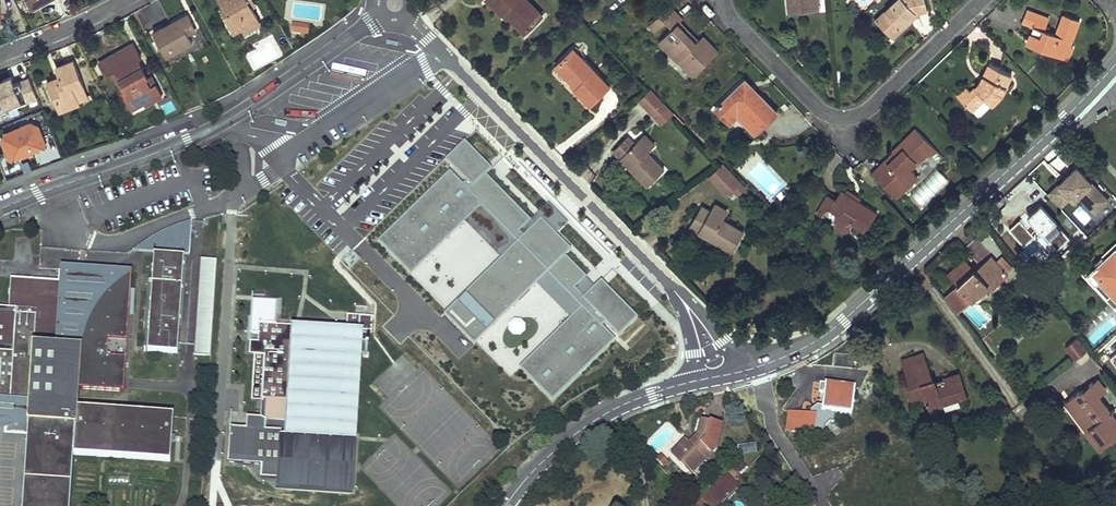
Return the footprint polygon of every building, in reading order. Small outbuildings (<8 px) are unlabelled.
[(224,8),(226,7),(228,11),(226,12),(224,13),(229,22),(232,21),(237,31),(243,28),(259,19),(253,8),(250,2),(247,3),(246,0),(219,0),(224,8)] [(502,12),(504,10),(525,32),(542,15),(528,0),(490,0),(502,12)] [(791,12),(819,10),(818,0),(790,0),(791,12)] [(882,12),(889,20),(884,25),(894,36),(912,18),(909,16),(914,11),(922,9),(923,8),(927,3),(926,0),(897,0),(895,2),(894,0),(893,1),(882,12)] [(670,4),(649,23),(656,30),(666,21),(672,27),(659,39),(694,75),(719,51),(703,35),(698,39),(696,41),(693,38),(695,36),(681,20),(683,18),(670,4)] [(914,11),(909,16),(912,18),(922,9),(914,11)] [(1028,9),(1023,21),(1034,25),(1031,33),(1035,35),(1032,45),(1062,56),(1067,44),(1070,45),(1080,20),(1064,14),(1057,33),(1045,29),(1049,18),(1028,9)] [(882,12),(876,17),(884,25),(889,20),(882,12)] [(188,14),(154,33),(166,56),(193,42),(188,33),(185,28),(194,23),(188,14)] [(259,19),(243,28),(245,33),(262,24),(259,19)] [(232,21),(229,22),(235,32),(237,31),(232,21)] [(194,23),(185,28),(188,33),(197,29),(194,23)] [(309,27),(292,24),(291,31),(293,34),(308,36),(309,27)] [(1031,33),(1027,43),(1032,45),(1035,35),(1031,33)] [(133,43),(114,54),(121,67),(116,70),(126,88),(124,90),(131,104),(142,98),(144,102),(160,93),(155,84),(151,86),(147,78),(137,59),(141,57),(133,43)] [(1067,44),(1062,56),(1067,58),(1072,46),(1070,45),(1067,44)] [(573,47),(557,64),(577,86),(576,88),(590,103),(609,85),(580,54),(582,52),(577,46),(575,49),(573,47)] [(114,54),(107,57),(114,71),(116,70),(121,67),(114,54)] [(57,78),(47,82),(58,109),(78,101),(76,95),(86,91),(73,59),(56,66),(60,76),(62,82),(59,83),(57,78)] [(968,86),(957,95),(972,110),(986,97),(993,104),(1004,93),(1013,74),(990,64),(984,76),(988,77),(985,83),(981,82),(972,90),(968,86)] [(114,71),(112,72),(121,90),(120,91),(128,106),(131,104),(124,90),(126,88),(116,70),(114,71)] [(37,98),(29,76),(15,81),(13,73),(0,78),(0,93),(6,110),(37,98)] [(744,78),(740,82),(751,93),(755,89),(744,78)] [(740,82),(716,107),(727,118),(738,107),(760,128),(777,111),(755,89),(751,93),(740,82)] [(637,99),(660,125),(673,113),(650,87),(637,99)] [(78,101),(58,109),(59,112),(90,100),(86,91),(76,95),(78,101)] [(160,93),(144,102),(146,105),(162,96),(160,93)] [(142,98),(131,104),(133,108),(144,102),(142,98)] [(738,107),(727,118),(731,123),(739,115),(756,132),(760,128),(738,107)] [(30,123),(7,131),(3,139),(5,146),(9,147),(7,150),(10,156),(14,158),(15,155),(19,156),(20,153),(24,155),(24,150),(30,149),(33,151),(34,147),(38,148),(39,145),(44,146),(45,143),(38,125),(30,123)] [(628,134),(613,148),(620,157),(624,153),(633,164),(630,167),(647,186),(664,170),(647,152),(651,148),(641,137),(635,142),(628,134)] [(644,134),(641,137),(651,148),(655,145),(644,134)] [(886,159),(873,172),(893,193),(915,172),(911,168),(924,155),(907,137),(892,150),(897,154),(888,162),(886,159)] [(221,140),(211,144),(214,150),(224,145),(221,140)] [(463,141),(446,159),(452,165),(374,241),(407,274),(462,220),(500,258),(444,313),(474,342),(534,283),(570,318),(519,368),(553,401),(637,318),(600,280),(593,287),(561,255),(568,248),(555,235),(567,223),(548,203),(530,221),(481,171),(487,165),(463,141)] [(624,153),(620,157),(630,167),(633,164),(624,153)] [(707,175),(730,201),(746,187),(723,161),(707,175)] [(920,210),(949,180),(936,167),(908,196),(919,207),(918,208),(920,210)] [(1059,184),(1047,195),(1059,207),(1074,193),(1077,192),(1095,211),(1107,199),(1076,167),(1063,180),(1067,185),(1063,188),(1059,184)] [(915,172),(893,193),(896,196),(918,175),(915,172)] [(842,190),(830,209),(836,212),(838,220),(849,227),(852,222),(865,230),(877,212),(842,190)] [(715,201),(713,205),(726,213),(728,209),(715,201)] [(702,204),(689,225),(699,231),(701,227),(713,234),(711,238),(732,251),(744,232),(722,219),(726,213),(713,205),(711,209),(702,204)] [(1020,219),(1010,229),(1025,245),(1035,236),(1032,232),(1037,227),(1058,248),(1070,237),(1041,207),(1028,218),(1032,222),(1027,227),(1020,219)] [(838,220),(835,224),(846,231),(849,227),(838,220)] [(701,227),(699,231),(711,238),(713,234),(701,227)] [(1087,236),(1084,233),(1073,243),(1076,246),(1087,236)] [(987,237),(981,245),(998,258),(1004,250),(987,237)] [(1083,274),(1115,309),(1115,296),(1113,292),(1107,297),(1094,282),(1096,281),(1089,273),(1115,247),(1115,243),(1083,274)] [(1071,245),(1061,254),(1064,257),(1074,248),(1071,245)] [(1089,273),(1096,281),(1094,282),(1107,297),(1113,292),(1115,296),(1115,247),(1089,273)] [(155,254),(147,350),(177,353),(183,256),(155,254)] [(958,283),(945,296),(958,314),(985,288),(989,292),(1008,274),(991,255),(976,270),(970,275),(968,273),(958,283)] [(202,257),(194,354),(210,356),(217,258),(202,257)] [(976,270),(965,259),(949,274),(958,283),(968,273),(970,275),(976,270)] [(6,398),(3,430),(3,432),(28,434),(23,505),(70,505),(74,454),(170,460),(173,414),(76,407),(77,385),(122,387),(130,268),(60,261),(58,278),(9,275),(7,307),(0,306),(0,398),(6,398)] [(1045,294),(1033,279),(1027,284),(1039,299),(1045,294)] [(251,332),(260,333),(261,322),(277,323),(279,301),(253,299),(251,332)] [(277,323),(261,322),(260,333),(264,332),(263,341),(260,341),(252,340),(251,354),(256,354),(253,400),(263,401),(262,417),(249,416),(248,428),(232,427),(230,462),(263,464),(262,477),(280,479),(279,485),(351,490),(355,440),(352,440),(360,331),(372,331),(373,316),(360,315),(349,314),(348,320),(352,320),(351,329),(348,328),(298,325),(277,323)] [(525,333),(522,318),(507,320),(510,336),(525,333)] [(1065,348),(1074,360),(1088,350),(1078,338),(1065,348)] [(924,357),(921,349),(900,356),(903,364),(924,357)] [(968,396),(959,371),(948,375),(949,381),(934,386),(932,380),(924,357),(903,364),(908,380),(905,381),(910,396),(923,392),(924,395),(929,411),(944,406),(943,404),(942,401),(956,396),(957,399),(968,396)] [(948,375),(932,380),(934,386),(949,381),(948,375)] [(1107,389),(1098,378),(1092,382),(1101,394),(1107,389)] [(855,386),(825,381),(820,381),(819,390),(824,391),(822,404),(817,403),(810,409),(809,413),(794,411),(792,430),(801,431),(801,428),(813,429),(812,435),(823,437),(825,424),(829,420),(833,421),(834,412),(851,414),(855,386)] [(1092,382),(1080,391),(1079,390),(1065,401),(1078,419),(1086,413),(1094,423),(1090,427),(1101,442),(1110,436),(1112,439),(1115,437),(1115,419),(1098,396),(1101,394),(1092,382)] [(956,396),(942,401),(943,404),(957,399),(956,396)] [(788,410),(785,430),(792,430),(794,411),(788,410)] [(1094,423),(1086,413),(1078,419),(1101,449),(1112,439),(1110,436),(1101,442),(1090,427),(1094,423)] [(745,414),(738,418),(747,432),(754,428),(745,414)] [(670,451),(691,471),(693,470),(704,458),(715,447),(721,422),(701,417),(697,432),(701,436),(692,444),(689,441),(684,437),(670,451)] [(701,436),(697,432),(689,441),(692,444),(701,436)] [(663,450),(655,459),(662,466),(670,457),(663,450)] [(693,470),(699,476),(710,464),(704,458),(693,470)] [(738,486),(725,473),(721,478),(734,490),(738,486)] [(721,478),(702,498),(711,505),(719,505),(734,490),(721,478)]
